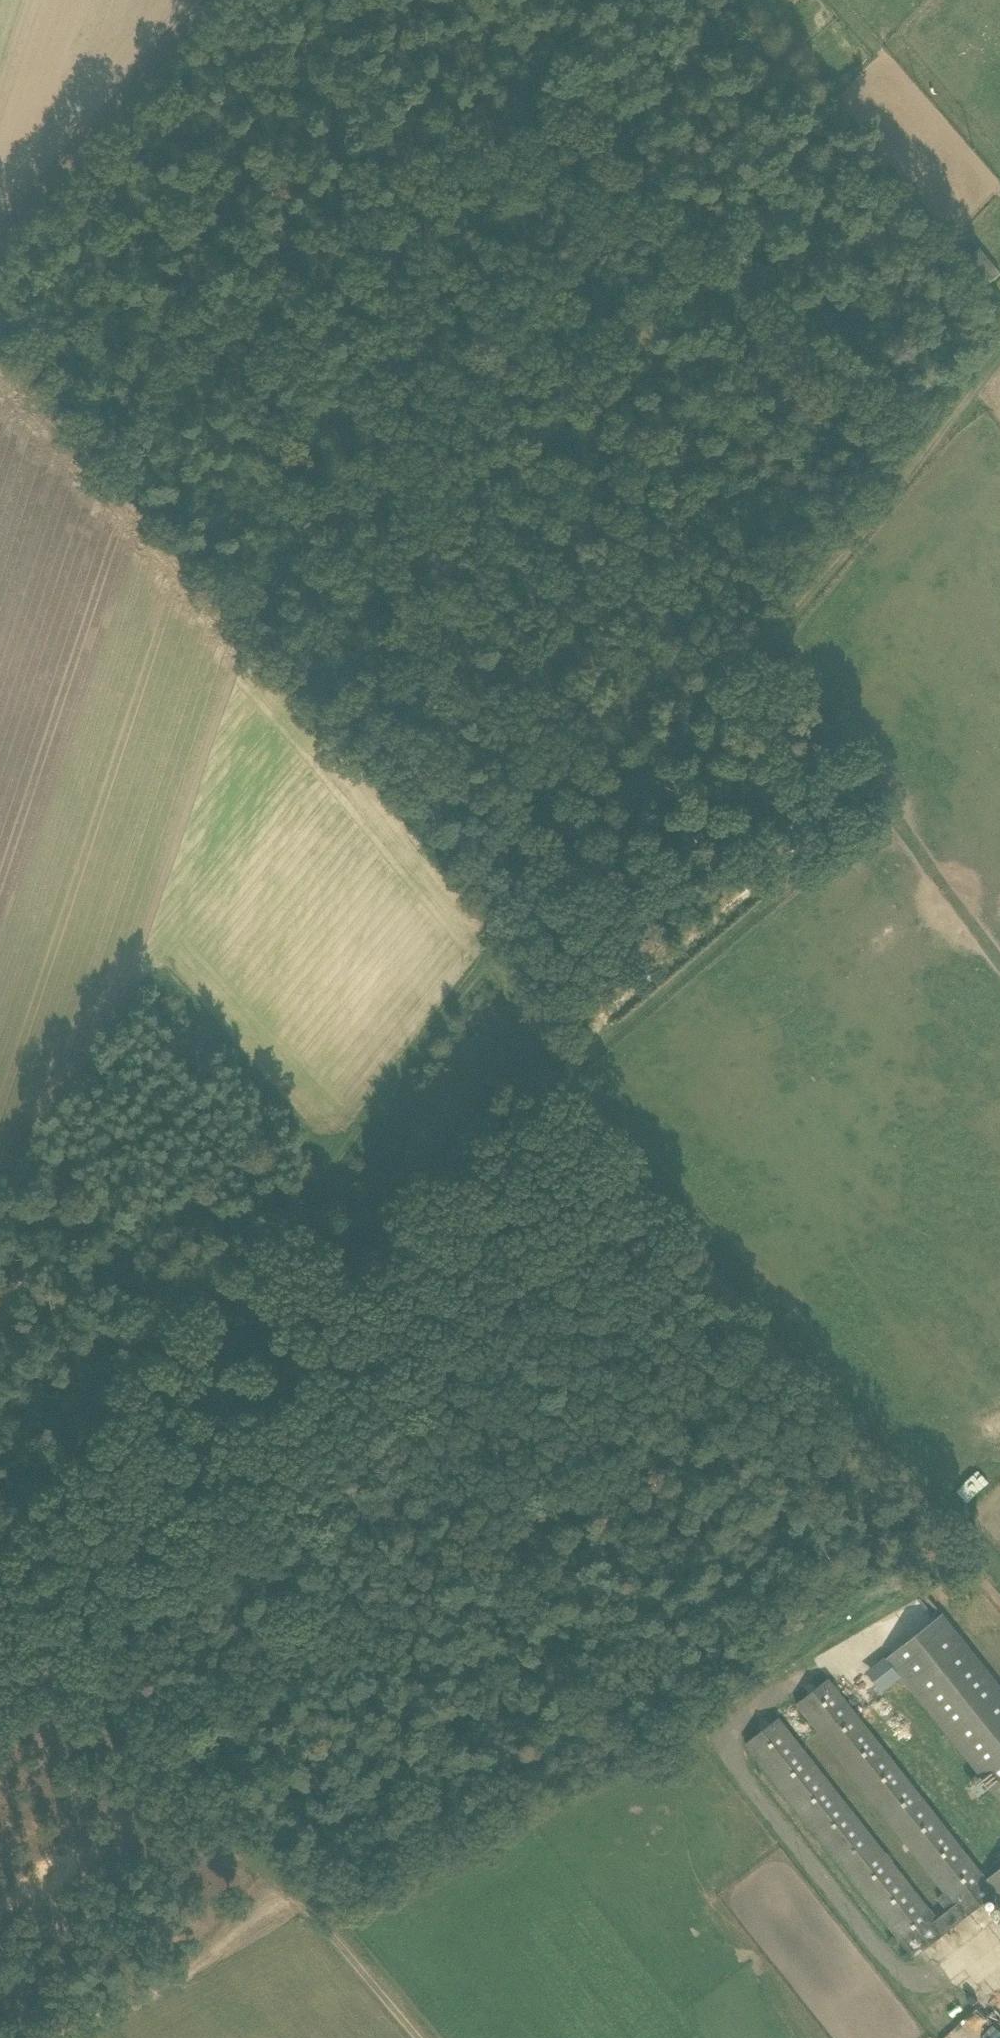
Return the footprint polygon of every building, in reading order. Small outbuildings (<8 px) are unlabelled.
[(941,1615),(886,1659),(999,1801),(999,1688),(941,1615)] [(965,1918),(997,1893),(986,1880),(827,1681),(795,1706),(955,1905),(936,1920),(778,1719),(746,1744),(915,1958),(965,1918)] [(997,1893),(999,1898),(999,1869),(986,1880),(997,1893)]
